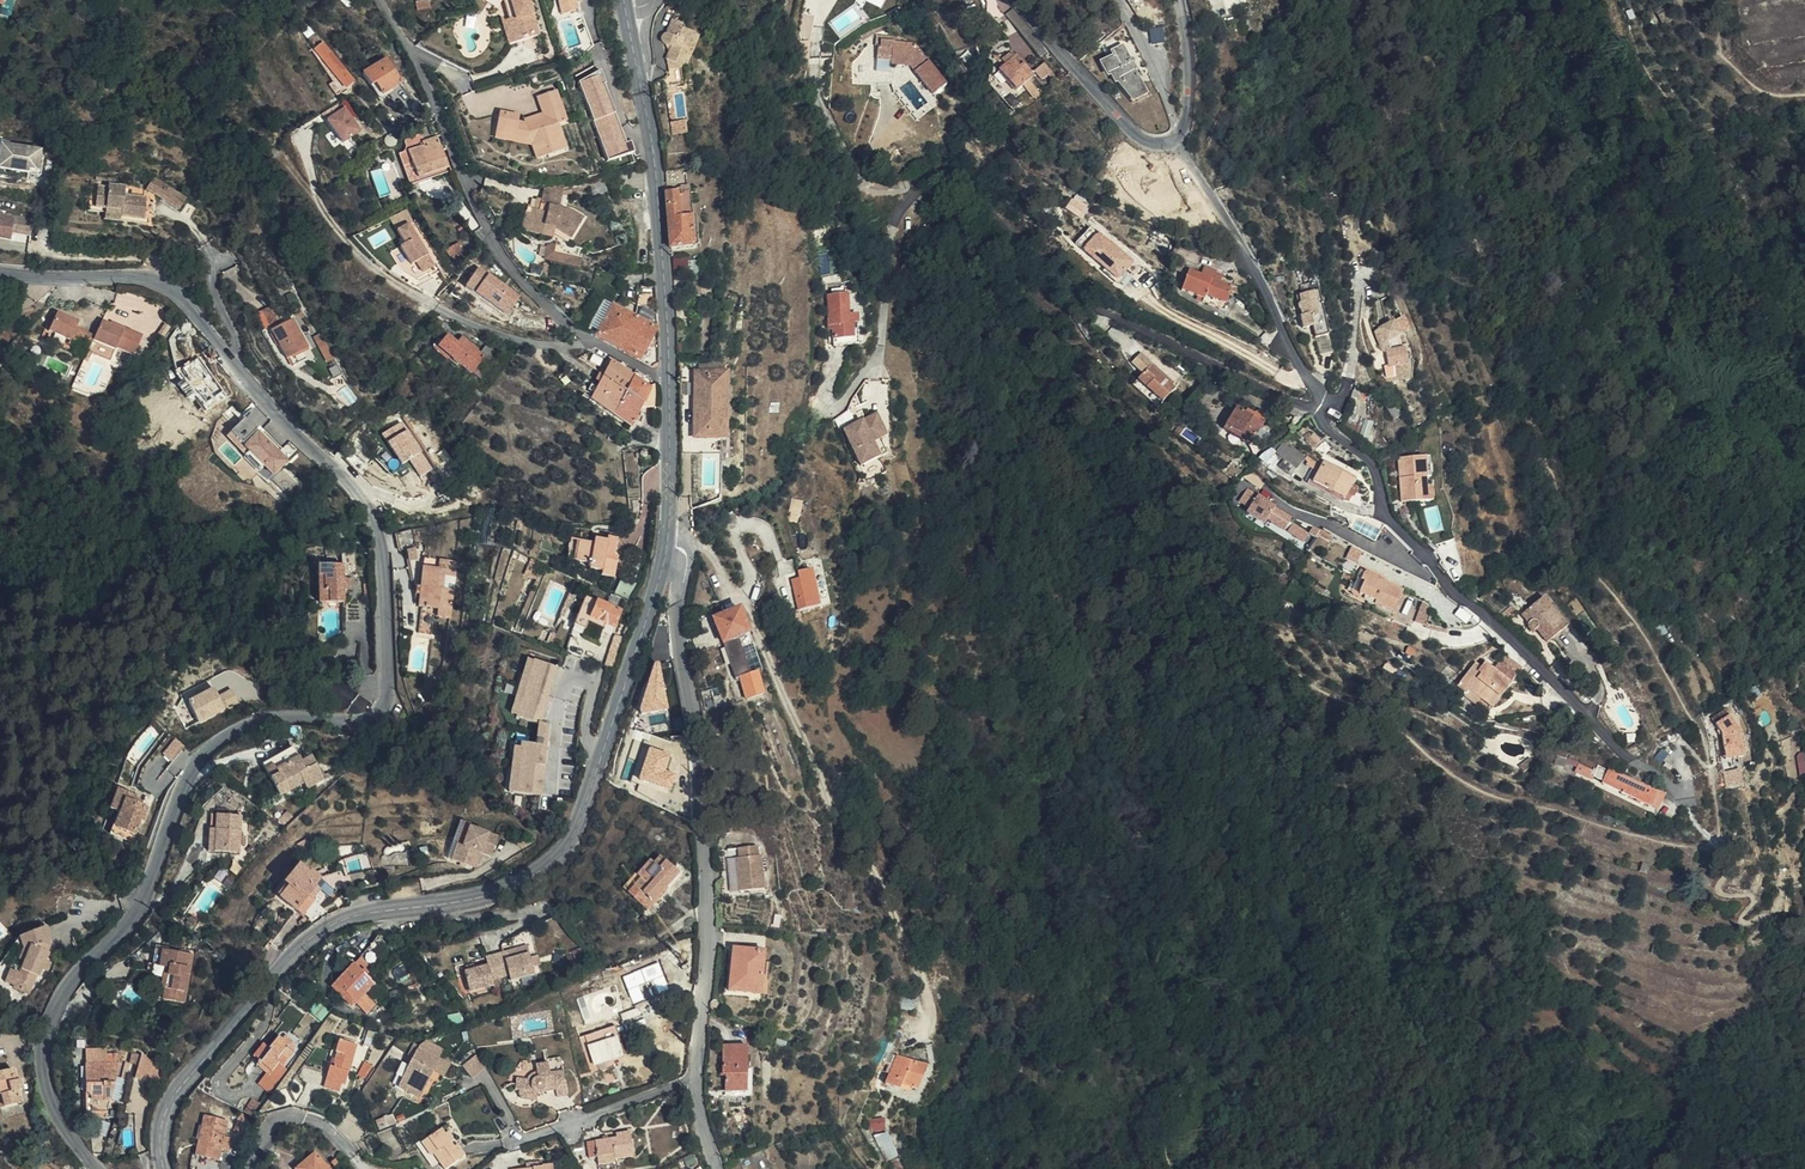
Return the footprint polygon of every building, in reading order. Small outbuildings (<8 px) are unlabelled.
[(531,36),(541,34),(531,0),(509,0),(512,12),(516,27),(527,24),(531,36)] [(558,0),(562,16),(580,11),(576,0),(560,0),(558,0)] [(1676,18),(1670,8),(1663,13),(1669,22),(1676,18)] [(510,41),(531,36),(527,24),(516,27),(512,12),(503,14),(510,41)] [(671,36),(675,63),(682,65),(685,53),(692,54),(699,34),(683,28),(685,24),(677,20),(671,36)] [(1166,42),(1163,27),(1150,30),(1153,44),(1166,42)] [(1051,49),(1036,32),(1026,40),(1042,58),(1051,49)] [(671,36),(666,34),(663,40),(671,44),(672,53),(670,61),(675,63),(671,36)] [(326,43),(341,62),(357,81),(364,76),(335,37),(326,43)] [(882,47),(881,60),(897,61),(897,67),(918,69),(938,97),(952,88),(922,48),(900,46),(900,43),(887,41),(885,47),(882,47)] [(1139,71),(1139,69),(1137,71),(1132,64),(1135,62),(1125,45),(1115,52),(1118,55),(1104,64),(1111,75),(1115,73),(1119,81),(1124,79),(1135,98),(1145,91),(1139,71)] [(390,58),(367,74),(375,86),(379,84),(387,95),(404,82),(390,58)] [(897,61),(881,60),(881,67),(888,68),(897,69),(897,67),(897,61)] [(1019,60),(1016,63),(1023,69),(1026,67),(1019,60)] [(1001,76),(1017,95),(1035,78),(1026,67),(1023,69),(1016,63),(1001,76)] [(1054,72),(1048,64),(1037,73),(1044,81),(1054,72)] [(1149,87),(1139,69),(1139,71),(1145,91),(1149,87)] [(605,82),(601,71),(580,82),(609,158),(634,151),(630,142),(626,144),(604,83),(605,82)] [(897,71),(889,71),(881,71),(882,88),(898,88),(897,71)] [(1045,97),(1034,84),(1028,89),(1040,102),(1045,97)] [(558,90),(539,96),(545,113),(527,123),(522,122),(523,115),(503,111),(499,138),(520,142),(520,138),(533,141),(546,139),(549,152),(567,149),(561,123),(568,121),(558,90)] [(343,143),(363,129),(346,105),(326,120),(343,143)] [(685,133),(683,121),(672,122),(674,134),(685,133)] [(393,136),(393,138),(393,140),(393,142),(395,143),(397,144),(399,144),(401,144),(402,143),(403,141),(404,139),(403,137),(402,135),(401,134),(399,133),(397,133),(395,134),(393,136)] [(437,174),(452,168),(439,134),(429,139),(427,133),(413,140),(411,141),(410,142),(410,145),(410,147),(410,152),(420,177),(436,170),(437,174)] [(535,156),(549,152),(546,139),(533,141),(532,145),(535,156)] [(4,149),(1,174),(31,177),(31,174),(41,175),(43,153),(4,149)] [(413,183),(437,174),(436,170),(420,177),(410,152),(402,155),(413,183)] [(644,188),(644,187),(638,168),(622,173),(627,193),(644,188)] [(377,186),(381,196),(389,193),(381,170),(372,173),(377,186)] [(618,194),(624,193),(619,173),(614,174),(618,194)] [(526,222),(549,226),(549,223),(564,226),(573,237),(588,220),(574,210),(560,208),(564,189),(544,184),(540,204),(538,207),(529,205),(526,222)] [(182,221),(191,209),(163,185),(153,196),(182,221)] [(688,188),(665,191),(668,237),(668,244),(692,241),(688,188)] [(123,223),(146,227),(151,203),(131,200),(132,194),(114,189),(113,194),(101,192),(98,212),(124,216),(123,223)] [(1079,195),(1067,207),(1080,220),(1092,207),(1079,195)] [(397,228),(413,220),(407,209),(391,217),(397,228)] [(123,223),(124,216),(98,212),(91,212),(90,216),(108,219),(107,226),(149,232),(149,227),(146,227),(123,223)] [(27,230),(27,216),(15,216),(15,230),(27,230)] [(547,233),(549,226),(526,222),(525,228),(547,233)] [(431,268),(415,223),(403,227),(408,241),(402,243),(410,263),(415,261),(420,273),(431,268)] [(1135,262),(1100,232),(1086,248),(1096,256),(1093,259),(1119,281),(1135,262)] [(456,245),(443,253),(449,262),(450,261),(455,267),(461,258),(459,254),(460,253),(456,245)] [(545,255),(579,265),(581,258),(548,247),(545,255)] [(1211,268),(1214,261),(1214,259),(1201,254),(1197,262),(1186,258),(1178,279),(1199,287),(1197,291),(1219,299),(1229,275),(1217,270),(1211,268)] [(1220,264),(1214,261),(1211,268),(1217,270),(1220,264)] [(479,269),(466,286),(506,316),(519,298),(479,269)] [(1316,325),(1330,322),(1318,270),(1312,271),(1313,279),(1298,283),(1302,303),(1301,304),(1304,314),(1314,313),(1316,325)] [(849,324),(849,313),(847,292),(827,293),(829,328),(835,328),(835,336),(854,334),(854,324),(849,324)] [(617,293),(595,335),(623,349),(635,330),(629,327),(636,304),(617,293)] [(269,303),(258,309),(267,325),(278,319),(269,303)] [(635,330),(623,349),(639,357),(657,327),(657,317),(636,304),(629,327),(635,330)] [(1411,324),(1405,312),(1377,324),(1384,348),(1389,347),(1393,363),(1396,362),(1400,374),(1412,371),(1408,357),(1412,356),(1408,343),(1404,344),(1400,331),(1411,324)] [(858,313),(849,313),(849,324),(854,324),(854,334),(835,336),(836,343),(860,342),(858,313)] [(307,345),(293,315),(268,328),(284,357),(288,354),(292,363),(306,355),(302,347),(307,345)] [(546,325),(559,334),(564,328),(551,319),(546,325)] [(63,351),(76,355),(80,341),(73,339),(74,335),(76,330),(52,321),(46,341),(64,348),(63,351)] [(93,342),(90,350),(115,359),(115,357),(130,363),(138,343),(97,328),(93,342)] [(85,365),(90,350),(93,342),(74,335),(73,339),(80,341),(76,355),(74,361),(85,365)] [(323,358),(331,353),(320,335),(314,338),(323,358)] [(436,346),(473,378),(487,362),(471,347),(468,350),(461,343),(457,346),(445,336),(436,346)] [(1582,351),(1588,349),(1586,342),(1579,345),(1582,351)] [(1149,364),(1138,353),(1129,363),(1141,374),(1137,378),(1163,402),(1175,388),(1149,364)] [(700,433),(724,432),(720,358),(696,359),(700,433)] [(618,398),(632,374),(611,361),(597,384),(618,398)] [(1151,363),(1149,364),(1175,388),(1177,386),(1151,362),(1151,363)] [(635,411),(641,398),(648,384),(643,381),(632,374),(618,398),(617,400),(622,404),(635,411)] [(651,377),(646,375),(643,381),(648,384),(641,398),(653,404),(651,377)] [(589,398),(616,416),(622,404),(617,400),(618,398),(597,384),(594,388),(591,395),(589,398)] [(585,391),(591,395),(594,388),(588,385),(585,391)] [(1405,410),(1397,396),(1389,400),(1397,414),(1405,410)] [(1251,435),(1252,434),(1261,417),(1263,412),(1243,401),(1240,406),(1227,400),(1222,412),(1219,419),(1251,435)] [(629,424),(635,411),(622,404),(616,416),(629,424)] [(256,405),(225,435),(270,480),(291,460),(260,428),(269,419),(256,405)] [(876,413),(846,429),(863,463),(887,450),(880,437),(887,433),(876,413)] [(1252,434),(1264,444),(1282,428),(1261,417),(1252,434)] [(407,419),(383,431),(400,466),(411,461),(419,477),(432,471),(407,419)] [(1299,467),(1306,454),(1284,440),(1276,453),(1299,467)] [(1407,490),(1408,502),(1427,501),(1427,487),(1426,475),(1424,456),(1399,457),(1401,491),(1407,490)] [(1326,461),(1314,482),(1346,499),(1357,478),(1326,461)] [(1427,487),(1427,501),(1435,501),(1434,486),(1427,487)] [(1294,516),(1249,488),(1240,502),(1251,508),(1248,513),(1265,524),(1269,519),(1285,529),(1294,516)] [(1310,533),(1294,523),(1289,530),(1305,541),(1310,533)] [(1315,526),(1310,532),(1318,537),(1322,530),(1315,526)] [(402,545),(415,546),(416,530),(403,529),(402,545)] [(566,551),(573,553),(579,532),(571,530),(566,551)] [(579,532),(573,553),(588,557),(588,560),(600,563),(599,569),(612,571),(616,550),(612,549),(616,532),(608,530),(607,534),(594,530),(593,535),(579,532)] [(1331,540),(1334,535),(1324,530),(1322,534),(1331,540)] [(1354,546),(1348,559),(1358,564),(1364,551),(1354,546)] [(424,549),(422,558),(439,561),(440,552),(424,549)] [(439,561),(422,558),(416,597),(436,600),(435,610),(446,611),(451,584),(440,581),(442,568),(453,570),(456,555),(440,552),(439,561)] [(343,583),(343,571),(340,571),(342,557),(315,554),(311,591),(337,594),(339,583),(343,583)] [(817,562),(802,565),(803,571),(804,576),(797,577),(802,602),(824,598),(817,562)] [(1384,577),(1364,568),(1358,582),(1365,585),(1360,596),(1396,612),(1406,590),(1382,580),(1384,577)] [(580,593),(573,613),(583,616),(590,597),(580,593)] [(1569,625),(1547,596),(1524,613),(1530,622),(1528,626),(1531,629),(1534,630),(1538,628),(1548,639),(1569,625)] [(617,606),(590,597),(583,616),(586,617),(587,613),(611,621),(617,606)] [(1424,599),(1417,622),(1429,626),(1432,616),(1432,613),(1431,610),(1430,607),(1429,604),(1427,602),(1424,599)] [(750,626),(740,605),(717,616),(728,638),(739,632),(750,626)] [(569,622),(579,626),(581,620),(571,616),(569,622)] [(1449,625),(1431,620),(1430,624),(1448,629),(1449,625)] [(1663,634),(1669,631),(1664,623),(1658,626),(1663,634)] [(750,626),(739,632),(754,668),(761,665),(768,662),(750,626)] [(739,632),(728,638),(738,675),(754,668),(739,632)] [(340,673),(355,685),(358,658),(342,655),(340,673)] [(541,723),(558,667),(528,658),(510,714),(541,723)] [(666,683),(674,680),(670,661),(661,664),(666,683)] [(670,709),(660,663),(655,664),(641,716),(670,709)] [(1458,687),(1467,694),(1471,690),(1495,710),(1514,685),(1487,664),(1483,669),(1480,673),(1473,668),(1458,687)] [(1476,664),(1473,668),(1480,673),(1483,669),(1476,664)] [(754,668),(738,675),(733,677),(742,699),(769,688),(761,665),(754,668)] [(197,694),(213,686),(209,680),(194,688),(197,694)] [(215,687),(190,700),(200,721),(238,702),(232,690),(219,696),(215,687)] [(1471,690),(1467,694),(1465,697),(1490,716),(1495,710),(1471,690)] [(717,699),(721,708),(729,705),(724,695),(717,699)] [(1725,735),(1726,750),(1743,749),(1742,731),(1729,715),(1717,724),(1725,735)] [(541,794),(550,725),(541,723),(537,744),(520,742),(520,746),(514,746),(509,791),(541,794)] [(184,732),(172,746),(179,752),(191,738),(184,732)] [(305,790),(324,780),(312,757),(302,762),(294,747),(263,762),(280,795),(293,788),(291,785),(300,781),(305,790)] [(1743,749),(1726,750),(1726,758),(1743,758),(1743,749)] [(667,772),(672,757),(650,750),(640,782),(672,792),(677,775),(667,772)] [(1532,757),(1520,767),(1525,772),(1537,763),(1532,757)] [(1652,798),(1656,791),(1610,769),(1604,781),(1638,797),(1640,792),(1652,798)] [(148,805),(153,792),(140,787),(142,781),(123,774),(116,794),(123,797),(115,818),(127,823),(130,816),(141,819),(146,805),(148,805)] [(1661,808),(1667,796),(1656,791),(1652,798),(1650,803),(1661,808)] [(1638,797),(1650,803),(1652,798),(1640,792),(1638,797)] [(215,837),(210,837),(209,852),(240,853),(242,813),(217,811),(215,837)] [(141,819),(130,816),(127,823),(138,827),(141,819)] [(500,836),(471,825),(465,844),(460,842),(454,857),(473,864),(475,857),(481,859),(482,854),(492,857),(500,836)] [(727,858),(739,856),(738,847),(726,849),(727,858)] [(739,896),(766,896),(765,863),(763,863),(762,853),(742,853),(742,863),(739,863),(739,896)] [(624,885),(645,904),(652,897),(654,899),(665,887),(668,890),(683,874),(664,856),(659,862),(655,859),(642,872),(639,870),(624,885)] [(281,897),(297,910),(309,895),(313,899),(322,889),(316,884),(320,879),(311,872),(310,873),(298,864),(284,882),(290,886),(281,897)] [(652,897),(645,904),(650,909),(668,890),(665,887),(654,899),(652,897)] [(41,918),(25,923),(29,943),(24,954),(18,968),(13,979),(28,987),(34,976),(40,976),(43,968),(46,960),(51,950),(48,949),(49,944),(46,943),(42,932),(44,931),(41,918)] [(29,943),(25,923),(17,926),(22,941),(17,950),(24,954),(29,943)] [(359,954),(377,930),(368,923),(351,948),(359,954)] [(169,987),(190,989),(194,942),(162,938),(160,955),(170,956),(169,962),(165,962),(164,978),(169,978),(169,987)] [(532,941),(509,945),(511,953),(534,950),(532,941)] [(511,953),(509,945),(501,946),(503,955),(511,953)] [(495,973),(505,971),(513,969),(511,953),(503,955),(501,946),(490,948),(492,957),(495,973)] [(534,950),(511,953),(513,969),(514,975),(537,970),(534,950)] [(731,998),(751,998),(752,991),(764,991),(765,954),(732,953),(731,998)] [(344,962),(351,957),(347,954),(328,977),(329,979),(344,962)] [(355,961),(351,957),(344,962),(329,979),(340,987),(354,971),(362,966),(359,963),(362,961),(358,958),(355,961)] [(495,973),(492,957),(470,962),(474,981),(495,978),(495,973)] [(51,962),(46,960),(43,968),(48,970),(51,962)] [(13,979),(18,968),(8,963),(3,974),(13,979)] [(354,971),(340,987),(350,995),(354,990),(365,999),(373,990),(361,980),(368,970),(362,966),(354,971)] [(398,972),(386,977),(389,984),(401,978),(398,972)] [(899,1001),(901,982),(885,981),(884,999),(899,1001)] [(624,1058),(612,1021),(587,1029),(590,1039),(585,1041),(593,1068),(624,1058)] [(380,1033),(373,1028),(366,1042),(372,1045),(380,1033)] [(261,1069),(262,1070),(271,1056),(274,1059),(287,1038),(283,1035),(283,1034),(275,1029),(272,1033),(269,1031),(260,1044),(262,1045),(253,1058),(252,1057),(251,1057),(249,1061),(261,1069)] [(338,1036),(335,1045),(331,1044),(330,1043),(324,1058),(331,1060),(323,1080),(338,1086),(342,1078),(344,1079),(360,1041),(339,1033),(338,1036)] [(914,1083),(921,1060),(890,1050),(891,1047),(883,1045),(885,1038),(880,1036),(871,1065),(883,1069),(880,1078),(894,1083),(896,1078),(914,1083)] [(246,1053),(251,1057),(252,1057),(253,1058),(262,1045),(260,1044),(255,1040),(246,1053)] [(410,1069),(418,1053),(437,1063),(432,1073),(442,1078),(449,1063),(445,1061),(448,1055),(429,1045),(420,1049),(415,1046),(405,1067),(410,1069)] [(29,1080),(29,1068),(32,1068),(32,1057),(28,1056),(27,1047),(0,1048),(0,1081),(29,1080)] [(103,1047),(85,1048),(86,1062),(121,1061),(120,1053),(104,1054),(103,1047)] [(730,1097),(750,1097),(750,1051),(725,1050),(724,1079),(730,1079),(730,1097)] [(432,1073),(437,1063),(418,1053),(410,1069),(405,1067),(404,1066),(398,1078),(405,1081),(401,1089),(420,1099),(432,1073)] [(142,1055),(136,1077),(156,1083),(162,1060),(142,1055)] [(274,1059),(271,1056),(262,1070),(261,1069),(256,1077),(266,1084),(279,1062),(274,1059)] [(486,1068),(478,1056),(465,1066),(474,1077),(486,1068)] [(365,1074),(373,1063),(366,1059),(358,1070),(365,1074)] [(121,1061),(86,1062),(87,1111),(108,1111),(121,1061)] [(553,1090),(552,1084),(563,1082),(559,1062),(537,1067),(538,1077),(532,1082),(516,1082),(515,1095),(520,1095),(520,1101),(524,1105),(537,1105),(537,1097),(542,1092),(553,1090)] [(405,1081),(398,1078),(394,1086),(401,1089),(405,1081)] [(907,1081),(896,1078),(894,1083),(906,1086),(907,1081)] [(565,1095),(563,1082),(552,1084),(554,1097),(565,1095)] [(247,1112),(249,1113),(256,1101),(247,1095),(240,1108),(247,1112)] [(203,1096),(200,1108),(207,1110),(210,1097),(203,1096)] [(237,1108),(232,1127),(243,1129),(247,1112),(237,1108)] [(222,1115),(200,1112),(193,1152),(211,1155),(213,1143),(221,1145),(230,1146),(232,1132),(220,1131),(222,1115)] [(429,1156),(439,1168),(460,1152),(451,1141),(447,1144),(433,1127),(412,1144),(425,1158),(429,1156)] [(633,1154),(629,1129),(612,1132),(613,1136),(589,1139),(591,1155),(597,1154),(598,1165),(616,1162),(615,1157),(633,1154)] [(873,1131),(883,1156),(884,1156),(892,1168),(899,1168),(898,1163),(892,1150),(893,1150),(889,1141),(888,1141),(884,1129),(873,1131)] [(221,1145),(213,1143),(211,1155),(219,1156),(221,1145)] [(317,1154),(299,1168),(330,1168),(317,1154)]
